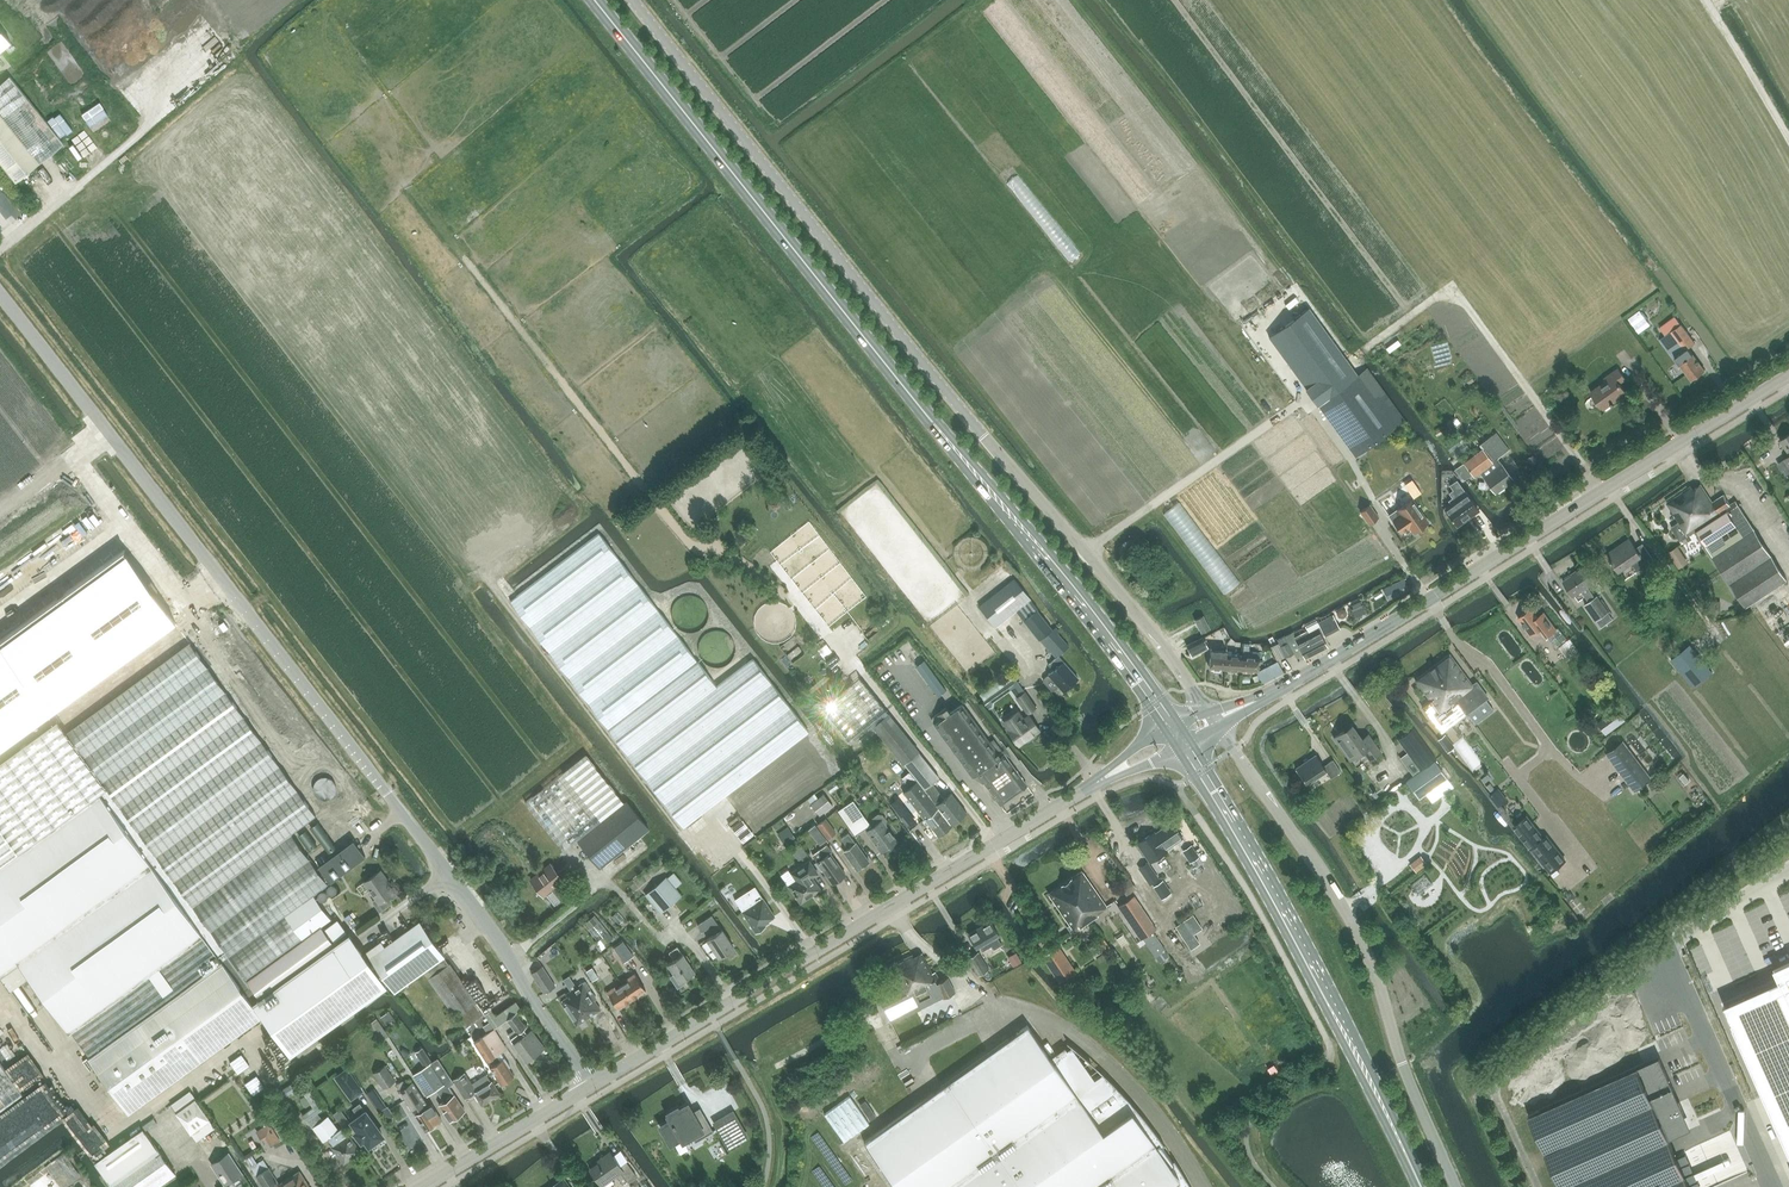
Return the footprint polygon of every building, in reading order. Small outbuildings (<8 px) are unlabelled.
[(40,163),(64,144),(9,76),(0,83),(0,113),(40,163)] [(0,113),(0,163),(16,182),(40,163),(0,113)] [(1642,312),(1629,319),(1637,332),(1649,324),(1642,312)] [(1693,329),(1688,333),(1681,323),(1660,339),(1674,358),(1679,354),(1683,360),(1679,363),(1692,380),(1705,370),(1688,348),(1695,343),(1696,345),(1701,341),(1693,329)] [(1619,383),(1625,378),(1618,369),(1605,378),(1607,381),(1591,392),(1603,409),(1619,397),(1616,392),(1623,388),(1619,383)] [(1386,393),(1376,400),(1358,375),(1318,403),(1356,455),(1405,420),(1386,393)] [(1509,450),(1496,432),(1479,444),(1482,449),(1457,468),(1465,480),(1472,474),(1474,476),(1480,471),(1496,493),(1513,480),(1497,458),(1509,450)] [(1780,440),(1788,452),(1788,434),(1780,440)] [(1457,480),(1450,485),(1453,490),(1449,493),(1453,497),(1449,500),(1451,504),(1445,508),(1457,525),(1466,519),(1465,518),(1471,513),(1472,515),(1478,510),(1457,480)] [(1684,540),(1697,532),(1695,528),(1730,505),(1724,495),(1713,502),(1702,484),(1692,490),(1690,488),(1666,503),(1679,523),(1671,528),(1682,545),(1685,543),(1684,540)] [(0,544),(0,762),(57,720),(65,731),(186,637),(77,487),(0,544)] [(1428,522),(1411,499),(1397,509),(1401,515),(1393,520),(1401,533),(1410,527),(1413,532),(1421,527),(1422,529),(1428,525),(1426,523),(1428,522)] [(1208,546),(1181,501),(1165,511),(1195,561),(1204,555),(1201,550),(1208,546)] [(1695,528),(1697,532),(1746,608),(1788,581),(1736,501),(1730,505),(1695,528)] [(1369,505),(1361,511),(1370,524),(1378,517),(1369,505)] [(684,828),(809,731),(753,659),(717,687),(599,534),(510,601),(684,828)] [(1637,573),(1655,561),(1643,544),(1637,548),(1632,541),(1618,551),(1616,549),(1608,555),(1619,571),(1631,563),(1637,573)] [(1594,597),(1588,588),(1599,581),(1588,564),(1562,582),(1573,598),(1582,592),(1588,601),(1594,597)] [(1039,640),(1052,629),(1037,610),(1038,609),(1014,579),(980,606),(996,626),(1016,610),(1039,640)] [(1409,589),(1405,579),(1389,586),(1384,588),(1389,599),(1407,591),(1409,589)] [(1596,621),(1615,608),(1603,591),(1585,605),(1596,621)] [(1350,608),(1355,617),(1365,612),(1360,603),(1350,608)] [(1532,608),(1518,618),(1531,635),(1541,628),(1547,636),(1556,629),(1544,612),(1539,617),(1532,608)] [(1201,632),(1209,627),(1203,615),(1195,619),(1201,632)] [(1333,615),(1317,623),(1324,636),(1340,628),(1333,615)] [(1305,658),(1327,647),(1322,637),(1324,636),(1317,623),(1316,620),(1305,626),(1308,630),(1294,637),(1305,658)] [(1047,643),(1058,656),(1068,647),(1057,635),(1047,643)] [(1203,637),(1187,645),(1192,656),(1209,648),(1203,637)] [(65,731),(58,736),(100,793),(202,934),(222,961),(239,985),(321,926),(303,902),(328,884),(290,835),(315,815),(189,641),(65,731)] [(1281,645),(1286,657),(1294,653),(1288,642),(1281,645)] [(1683,674),(1696,664),(1684,648),(1682,650),(1677,644),(1666,652),(1683,674)] [(785,650),(789,657),(799,653),(796,645),(785,650)] [(1242,646),(1242,656),(1241,670),(1258,671),(1259,657),(1248,656),(1248,647),(1242,646)] [(1209,668),(1225,669),(1227,651),(1211,649),(1209,668)] [(1227,651),(1225,669),(1241,670),(1242,656),(1232,655),(1232,652),(1227,651)] [(1415,680),(1424,692),(1441,680),(1459,667),(1450,654),(1415,680)] [(1078,678),(1058,656),(1048,664),(1053,670),(1049,674),(1049,675),(1045,679),(1045,682),(1051,689),(1054,689),(1059,686),(1063,691),(1078,678)] [(1128,688),(1137,682),(1122,660),(1114,665),(1128,688)] [(1459,667),(1441,680),(1466,713),(1488,698),(1477,683),(1473,685),(1459,667)] [(873,726),(888,713),(859,676),(821,707),(851,743),(873,726)] [(1439,733),(1466,713),(1441,680),(1424,692),(1427,696),(1417,703),(1439,733)] [(1028,713),(1036,707),(1025,691),(1017,697),(1028,713)] [(947,708),(931,719),(935,724),(934,724),(973,777),(974,776),(973,775),(976,772),(1000,804),(1027,785),(994,739),(990,742),(962,704),(950,713),(947,708)] [(1018,711),(1004,721),(1009,729),(1008,730),(1019,744),(1040,730),(1029,715),(1023,719),(1018,711)] [(904,763),(918,751),(919,750),(888,713),(873,726),(903,764),(904,763)] [(0,762),(0,977),(7,987),(28,971),(72,1031),(202,934),(100,793),(58,736),(65,731),(57,720),(0,762)] [(1412,776),(1436,758),(1411,723),(1403,728),(1406,733),(1398,739),(1408,754),(1400,759),(1412,776)] [(1369,734),(1362,739),(1354,727),(1346,732),(1344,730),(1334,738),(1351,762),(1364,753),(1369,761),(1382,752),(1369,734)] [(1451,745),(1467,767),(1477,760),(1461,739),(1451,745)] [(1621,741),(1607,752),(1636,790),(1650,779),(1621,741)] [(924,789),(932,782),(939,777),(918,751),(904,763),(918,781),(924,789)] [(564,850),(578,839),(624,802),(585,754),(525,802),(564,850)] [(1331,779),(1341,772),(1333,760),(1324,766),(1316,754),(1295,768),(1306,785),(1325,772),(1331,779)] [(1419,799),(1448,779),(1435,762),(1407,782),(1419,799)] [(924,789),(918,781),(903,792),(924,818),(925,818),(938,835),(952,824),(936,804),(924,789)] [(932,782),(924,789),(936,804),(952,824),(966,812),(951,793),(944,798),(932,782)] [(810,803),(820,815),(833,805),(824,793),(810,803)] [(855,799),(853,800),(838,811),(855,835),(865,828),(881,852),(897,841),(886,825),(887,820),(883,815),(878,814),(875,817),(874,821),(871,823),(855,799)] [(624,802),(578,839),(600,868),(649,829),(626,801),(624,802)] [(489,828),(500,819),(496,815),(485,823),(489,828)] [(1543,838),(1527,817),(1514,827),(1531,849),(1532,848),(1550,872),(1565,860),(1546,836),(1543,838)] [(826,819),(817,825),(826,837),(834,831),(826,819)] [(729,829),(740,842),(751,833),(740,820),(729,829)] [(1166,849),(1182,837),(1172,823),(1151,837),(1150,835),(1138,843),(1150,862),(1167,851),(1166,849)] [(776,830),(781,845),(791,841),(786,826),(776,830)] [(857,870),(869,861),(857,845),(849,833),(841,838),(849,850),(845,853),(857,870)] [(340,850),(319,866),(331,882),(365,856),(353,840),(340,850)] [(812,855),(817,862),(833,883),(845,874),(830,853),(832,852),(827,844),(812,855)] [(1420,856),(1408,865),(1414,874),(1426,864),(1420,856)] [(790,871),(783,876),(789,886),(801,902),(820,889),(812,878),(818,873),(809,861),(798,868),(791,873),(790,871)] [(1150,883),(1158,878),(1148,862),(1140,868),(1150,883)] [(550,865),(532,880),(544,895),(546,894),(555,905),(561,900),(571,892),(562,881),(563,880),(550,865)] [(389,897),(394,893),(385,880),(386,879),(380,870),(364,882),(378,900),(373,903),(380,912),(393,903),(389,897)] [(1065,881),(1092,920),(1099,916),(1097,913),(1107,906),(1082,870),(1065,881)] [(1425,873),(1411,884),(1418,895),(1432,884),(1425,873)] [(666,877),(652,889),(667,907),(682,895),(666,877)] [(1075,932),(1092,920),(1065,881),(1048,893),(1070,925),(1067,927),(1071,932),(1074,930),(1075,932)] [(732,889),(720,895),(724,903),(736,897),(732,889)] [(756,902),(742,911),(756,932),(765,925),(765,924),(770,921),(769,920),(775,916),(760,894),(753,898),(756,902)] [(1137,934),(1153,923),(1134,896),(1118,906),(1137,934)] [(613,938),(595,915),(584,924),(602,946),(613,938)] [(719,957),(734,947),(722,929),(721,929),(712,915),(697,925),(702,931),(708,927),(713,935),(707,939),(719,957)] [(1173,924),(1187,946),(1195,942),(1190,933),(1199,928),(1191,915),(1173,924)] [(337,919),(336,919),(325,928),(334,941),(346,932),(337,919)] [(420,921),(369,958),(391,987),(394,992),(398,990),(423,971),(444,957),(444,956),(420,921)] [(994,950),(1002,945),(997,936),(999,934),(991,921),(969,934),(976,948),(989,940),(994,950)] [(321,926),(239,985),(254,1006),(335,947),(321,926)] [(202,934),(72,1031),(90,1057),(222,961),(202,934)] [(1097,941),(1104,950),(1110,945),(1103,936),(1097,941)] [(614,947),(624,963),(634,957),(623,941),(614,947)] [(1060,982),(1076,971),(1058,945),(1042,956),(1060,982)] [(668,963),(675,974),(670,976),(678,987),(685,982),(683,979),(687,976),(688,977),(694,974),(693,972),(695,971),(683,953),(682,954),(677,946),(669,952),(674,959),(668,963)] [(955,992),(948,977),(940,981),(935,972),(932,973),(922,953),(913,958),(912,955),(889,967),(901,990),(880,1001),(891,1023),(943,997),(944,998),(955,992)] [(968,959),(978,976),(988,970),(979,953),(968,959)] [(448,964),(444,957),(423,971),(428,978),(456,1017),(463,1029),(485,1014),(484,1011),(477,1002),(449,963),(448,964)] [(222,961),(90,1057),(130,1112),(173,1081),(262,1016),(254,1006),(239,985),(222,961)] [(545,993),(556,986),(542,966),(531,973),(545,993)] [(592,981),(599,977),(593,966),(585,970),(592,981)] [(1727,1011),(1788,1156),(1788,967),(1774,973),(1780,988),(1727,1011)] [(628,981),(622,985),(632,999),(646,990),(635,973),(626,979),(628,981)] [(571,990),(589,1017),(600,1009),(595,1000),(597,999),(585,981),(576,987),(568,977),(564,979),(571,990)] [(632,999),(622,985),(617,988),(615,986),(607,992),(618,1009),(632,999)] [(576,1025),(589,1017),(571,990),(566,994),(567,996),(560,1001),(576,1025)] [(526,1027),(516,1013),(507,1019),(517,1033),(510,1039),(527,1061),(540,1051),(534,1042),(538,1039),(531,1031),(527,1034),(523,1029),(526,1027)] [(376,1019),(367,1025),(378,1042),(388,1036),(376,1019)] [(1067,1049),(1052,1060),(1027,1025),(864,1142),(896,1186),(1191,1186),(1189,1184),(1185,1178),(1178,1166),(1174,1160),(1171,1161),(1162,1147),(1164,1145),(1162,1141),(1152,1128),(1147,1122),(1143,1116),(1136,1108),(1128,1099),(1121,1092),(1113,1083),(1106,1076),(1103,1073),(1090,1082),(1067,1049)] [(501,1084),(514,1076),(509,1067),(510,1066),(505,1057),(500,1060),(497,1055),(507,1049),(494,1029),(474,1042),(501,1084)] [(264,1042),(276,1065),(284,1061),(272,1037),(264,1042)] [(257,1046),(245,1054),(259,1076),(271,1068),(257,1046)] [(241,1054),(230,1062),(237,1073),(249,1065),(241,1054)] [(1528,1115),(1560,1186),(1691,1186),(1667,1134),(1685,1126),(1659,1057),(1528,1115)] [(450,1120),(465,1110),(448,1086),(454,1083),(437,1058),(413,1074),(427,1095),(436,1089),(444,1101),(439,1105),(450,1120)] [(384,1089),(396,1081),(385,1065),(380,1059),(369,1066),(374,1072),(373,1073),(384,1089)] [(22,1094),(0,1064),(0,1110),(22,1094)] [(362,1091),(346,1069),(336,1077),(351,1098),(362,1091)] [(487,1074),(473,1083),(465,1071),(453,1079),(466,1099),(475,1093),(482,1105),(500,1094),(492,1081),(491,1081),(487,1074)] [(257,1075),(245,1083),(253,1095),(264,1087),(257,1075)] [(396,1084),(413,1112),(427,1104),(413,1081),(407,1086),(403,1080),(396,1084)] [(867,1125),(847,1098),(824,1114),(844,1142),(867,1125)] [(176,1113),(191,1133),(210,1120),(195,1099),(176,1113)] [(427,1104),(413,1112),(425,1131),(437,1123),(442,1120),(432,1105),(429,1107),(427,1104)] [(677,1108),(669,1113),(670,1115),(669,1116),(673,1123),(673,1124),(673,1125),(664,1130),(671,1143),(681,1137),(683,1140),(701,1130),(705,1136),(713,1131),(703,1113),(694,1117),(687,1105),(678,1110),(677,1108)] [(380,1137),(383,1135),(366,1112),(352,1121),(358,1130),(355,1132),(361,1140),(364,1138),(369,1145),(371,1143),(373,1146),(382,1139),(380,1137)] [(733,1112),(722,1118),(737,1142),(747,1136),(733,1112)] [(344,1163),(360,1151),(348,1135),(346,1137),(340,1128),(338,1129),(328,1116),(313,1127),(323,1141),(328,1137),(334,1145),(332,1147),(344,1163)] [(107,1178),(106,1178),(112,1186),(156,1186),(175,1174),(155,1144),(143,1128),(95,1161),(107,1178)] [(26,1179),(32,1186),(77,1186),(85,1181),(63,1152),(26,1179)] [(627,1182),(636,1175),(627,1161),(620,1166),(611,1152),(602,1158),(604,1160),(590,1170),(601,1186),(620,1173),(627,1182)] [(228,1153),(211,1164),(212,1165),(214,1164),(226,1182),(224,1184),(241,1173),(228,1153)] [(1732,1178),(1736,1178),(1735,1165),(1725,1166),(1723,1156),(1707,1158),(1710,1181),(1704,1182),(1705,1186),(1733,1186),(1732,1178)] [(274,1186),(309,1186),(299,1171),(279,1184),(268,1167),(256,1175),(264,1186),(274,1186)] [(565,1178),(553,1186),(571,1186),(565,1178)]
